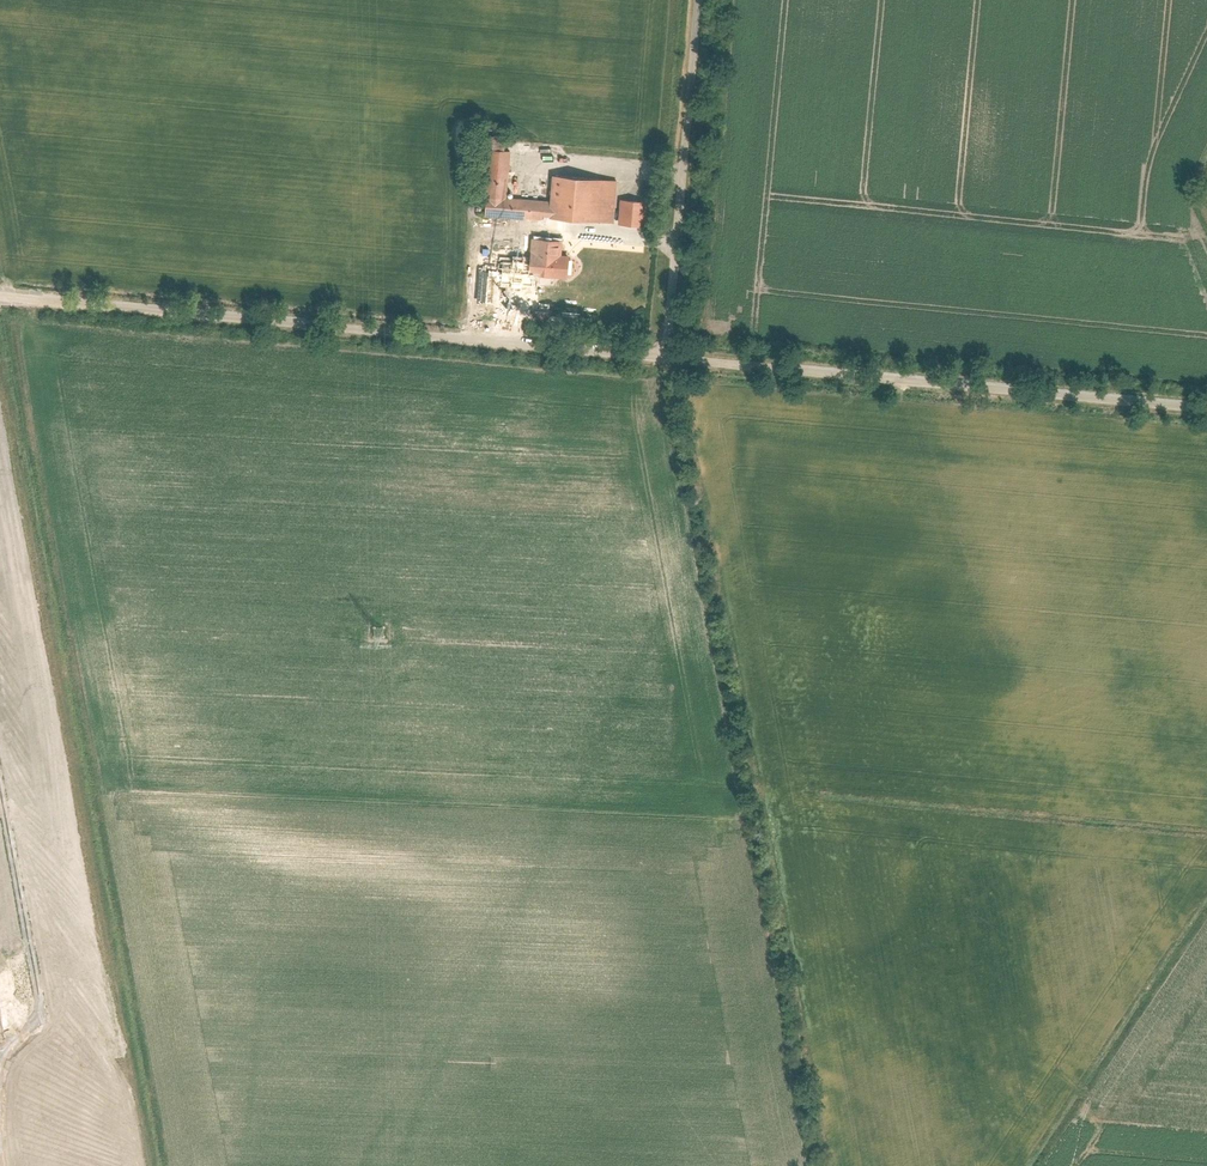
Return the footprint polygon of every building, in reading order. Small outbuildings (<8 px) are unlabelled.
[(614,178),(545,173),(543,199),(478,194),(477,215),(532,219),(532,228),(523,228),(520,274),(564,277),(566,247),(546,245),(548,216),(636,223),(638,198),(612,196),(614,178)]
